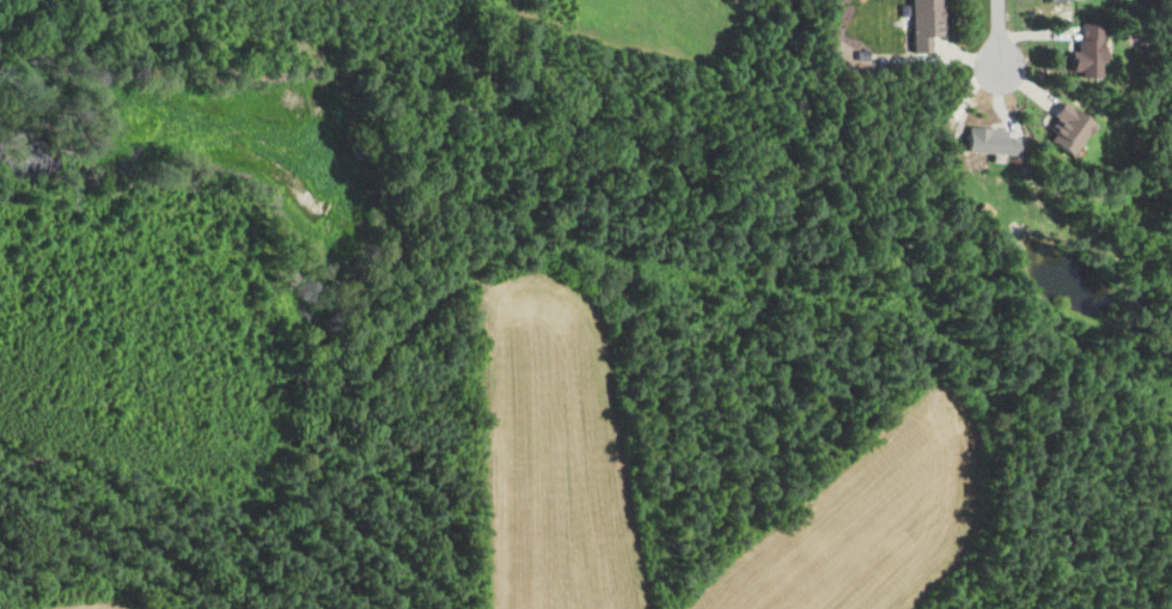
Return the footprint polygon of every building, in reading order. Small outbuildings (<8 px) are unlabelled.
[(936,37),(935,0),(905,0),(906,53),(925,52),(925,37),(936,37)] [(1098,77),(1098,56),(1106,56),(1106,43),(1098,43),(1098,27),(1071,26),(1069,76),(1098,77)] [(1086,118),(1056,104),(1037,143),(1067,157),(1086,118)] [(960,153),(1013,155),(1014,139),(1002,138),(1002,129),(961,128),(960,153)]
